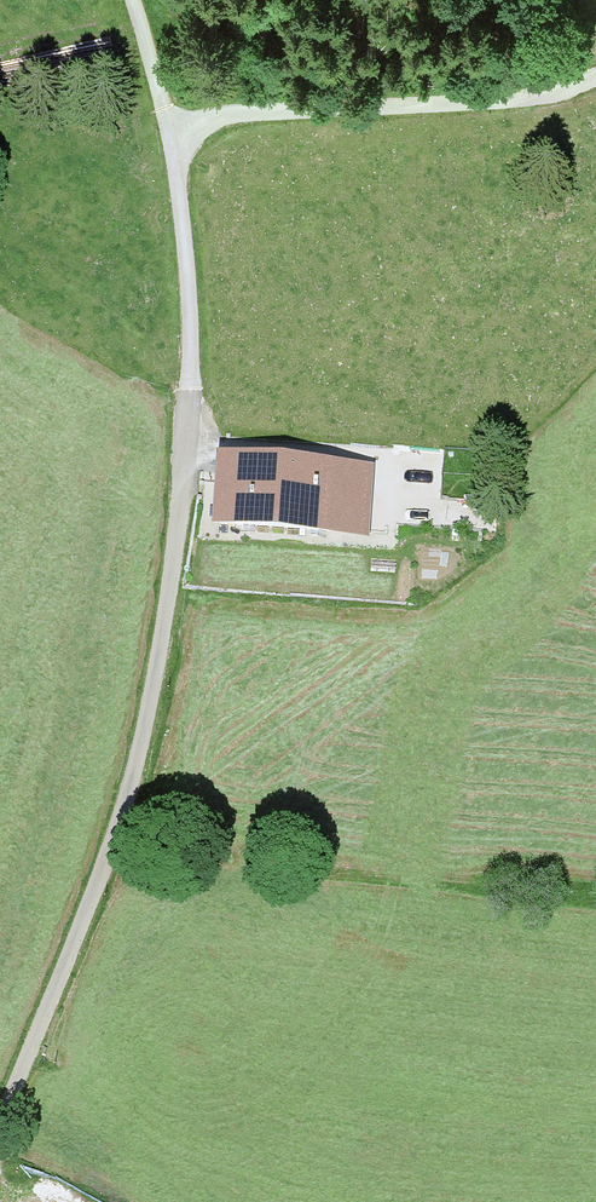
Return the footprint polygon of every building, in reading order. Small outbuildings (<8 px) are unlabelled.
[(233,428),(228,495),(375,505),(380,438),(233,428)]
